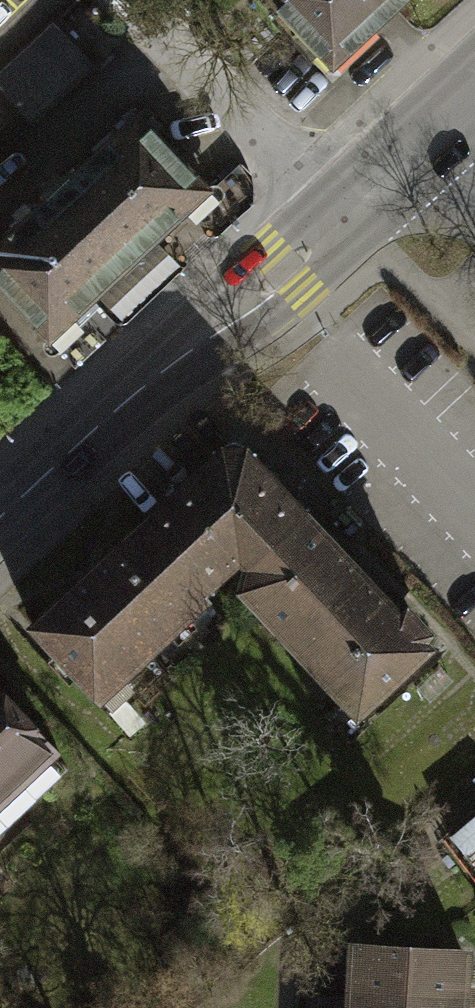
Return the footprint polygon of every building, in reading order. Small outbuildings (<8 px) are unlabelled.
[(325,76),(404,0),(267,0),(259,7),(325,76)] [(0,73),(0,93),(33,128),(95,70),(52,24),(0,73)] [(0,244),(0,291),(62,359),(225,209),(139,116),(0,244)] [(229,442),(159,505),(218,595),(309,532),(229,442)] [(159,505),(15,637),(91,714),(218,595),(159,505)] [(432,666),(309,532),(218,595),(350,737),(432,666)] [(0,694),(0,839),(74,771),(2,692),(0,694)] [(342,941),(338,1007),(462,1007),(466,948),(342,941)]
